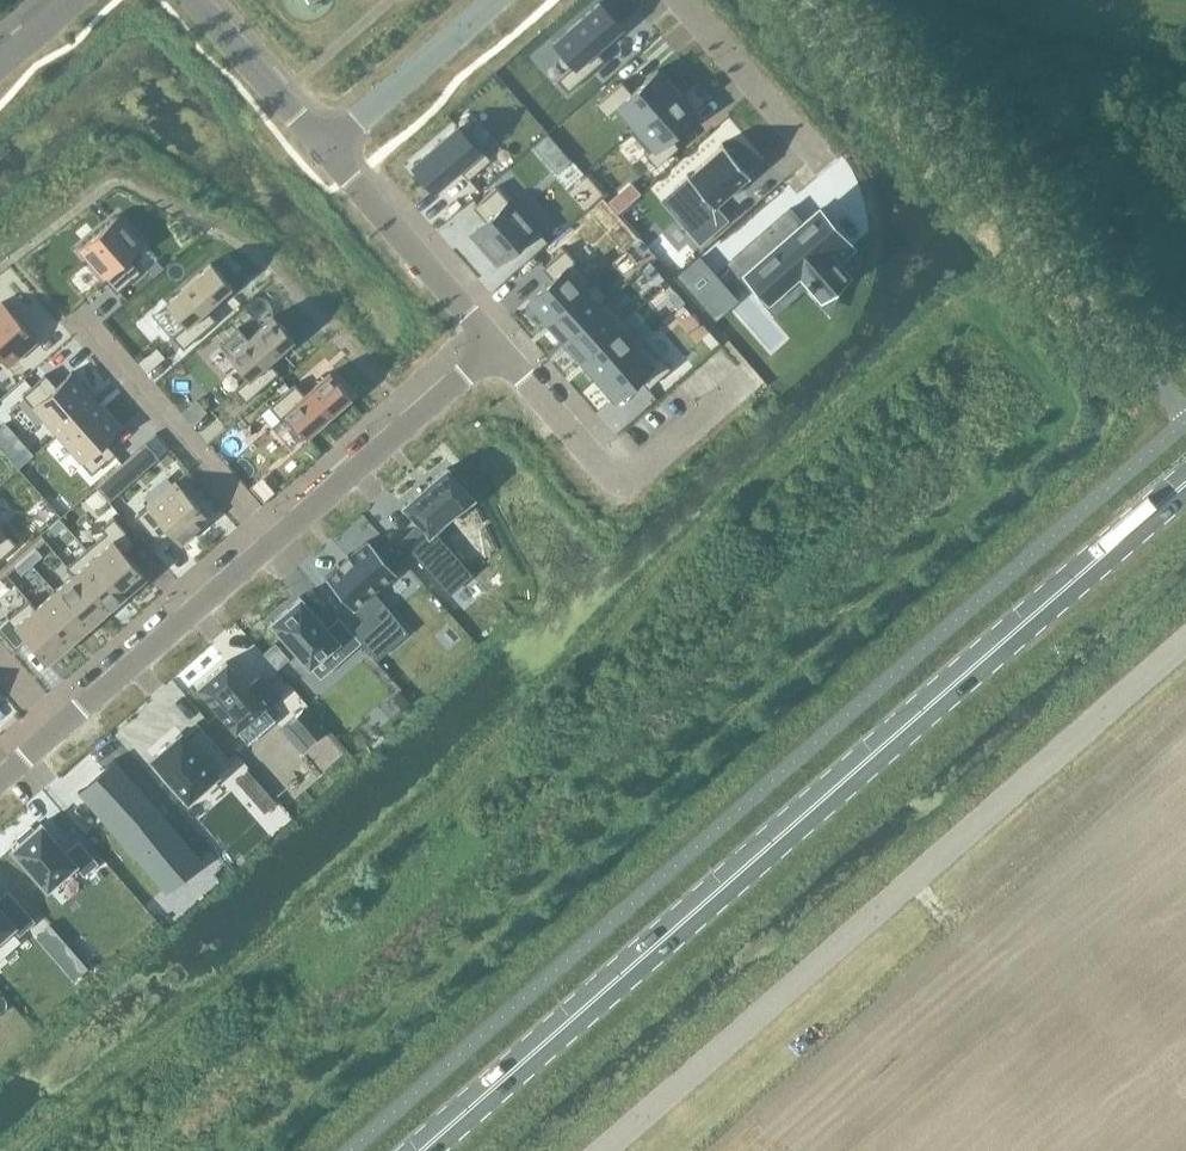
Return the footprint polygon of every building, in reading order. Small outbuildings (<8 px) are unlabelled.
[(600,3),(554,42),(574,65),(557,79),(568,92),(605,60),(595,49),(620,27),(600,3)] [(622,82),(596,104),(607,117),(619,106),(636,126),(630,131),(631,132),(677,91),(658,70),(632,93),(622,82)] [(677,91),(631,132),(649,152),(646,155),(657,167),(679,147),(669,136),(696,113),(677,91)] [(458,127),(413,166),(433,190),(459,168),(468,179),(491,159),(480,147),(478,149),(458,127)] [(715,203),(748,173),(744,167),(747,164),(732,148),(729,152),(723,146),(673,190),(698,217),(685,228),(701,245),(729,219),(715,203)] [(486,221),(472,234),(497,263),(536,229),(511,199),(510,201),(500,189),(476,210),(486,221)] [(618,196),(610,203),(619,213),(627,206),(618,196)] [(825,221),(812,207),(800,218),(784,203),(730,250),(765,290),(795,261),(824,292),(835,279),(842,287),(843,270),(833,258),(849,242),(828,219),(825,221)] [(118,215),(79,249),(114,290),(138,269),(128,258),(143,244),(118,215)] [(678,253),(654,225),(640,236),(672,274),(696,254),(688,245),(678,253)] [(552,279),(529,299),(547,320),(592,280),(575,261),(576,260),(565,248),(543,268),(552,279)] [(638,255),(631,262),(640,272),(647,266),(638,255)] [(724,286),(699,258),(678,277),(712,316),(720,310),(709,298),(724,286)] [(147,269),(153,276),(163,268),(157,261),(147,269)] [(167,303),(152,316),(171,337),(172,336),(183,349),(217,320),(207,308),(232,286),(211,263),(166,302),(167,303)] [(647,266),(640,272),(649,283),(656,277),(647,266)] [(592,280),(547,320),(564,339),(609,300),(608,299),(600,305),(585,288),(592,281),(592,280)] [(671,294),(664,300),(674,311),(681,305),(671,294)] [(609,300),(564,339),(581,358),(625,319),(609,300)] [(0,304),(0,358),(8,367),(37,341),(3,302),(0,304)] [(239,328),(219,345),(248,378),(235,389),(246,402),(280,373),(270,361),(295,340),(274,316),(248,338),(239,328)] [(625,319),(581,358),(598,378),(642,339),(625,319)] [(642,339),(598,378),(615,398),(639,378),(648,389),(671,369),(660,357),(659,358),(642,339)] [(46,374),(22,395),(57,435),(96,400),(72,372),(56,386),(46,374)] [(296,383),(269,406),(280,419),(272,427),(291,448),(305,435),(306,436),(351,396),(330,373),(305,395),(296,383)] [(96,400),(57,435),(92,474),(115,454),(105,442),(121,429),(96,400)] [(207,411),(197,400),(184,412),(193,423),(207,411)] [(20,439),(5,452),(19,468),(34,455),(20,439)] [(134,479),(121,465),(97,487),(109,501),(134,479)] [(448,468),(406,505),(424,526),(406,542),(450,592),(468,576),(430,533),(472,496),(462,485),(466,482),(453,467),(449,470),(448,469),(448,468)] [(176,480),(135,516),(156,540),(167,530),(181,545),(210,520),(176,480)] [(105,532),(86,549),(126,593),(146,576),(126,552),(137,543),(114,516),(101,527),(105,532)] [(64,523),(54,533),(60,540),(71,531),(64,523)] [(15,542),(0,525),(0,555),(15,542)] [(369,541),(325,578),(344,599),(363,621),(364,623),(365,622),(385,605),(374,593),(397,573),(369,541)] [(36,548),(26,557),(32,565),(42,555),(36,548)] [(86,549),(67,566),(106,611),(126,593),(86,549)] [(26,557),(15,567),(21,574),(32,565),(26,557)] [(73,574),(54,590),(87,627),(106,611),(67,566),(66,566),(73,574)] [(29,599),(28,599),(68,644),(87,627),(54,590),(36,606),(29,599)] [(299,597),(270,622),(308,665),(336,641),(347,654),(361,642),(338,616),(325,627),(299,597)] [(0,622),(0,631),(16,649),(27,639),(47,662),(68,644),(28,599),(9,616),(8,615),(0,622)] [(364,623),(353,632),(377,659),(388,650),(365,622),(364,623)] [(263,653),(276,668),(288,658),(275,642),(263,653)] [(283,697),(263,674),(248,686),(227,661),(198,687),(248,744),(276,720),(267,710),(283,697)] [(304,709),(282,728),(301,750),(323,731),(304,709)] [(180,733),(151,758),(187,798),(231,761),(203,728),(188,741),(180,733)] [(80,790),(78,792),(103,820),(117,836),(122,832),(143,857),(138,861),(166,892),(168,891),(165,888),(199,858),(202,861),(203,860),(189,844),(186,847),(165,823),(168,820),(115,759),(113,760),(115,762),(105,771),(81,792),(80,790)] [(267,791),(256,800),(265,811),(276,802),(267,791)] [(20,842),(13,848),(47,888),(75,864),(84,875),(98,863),(79,841),(67,852),(41,823),(34,830),(31,826),(17,839),(20,842)] [(11,926),(19,935),(35,921),(8,890),(0,898),(0,936),(11,926)] [(37,935),(56,957),(69,946),(50,924),(37,935)] [(18,988),(8,976),(0,982),(10,995),(18,988)] [(14,1037),(28,1025),(0,994),(0,1021),(14,1037)]
